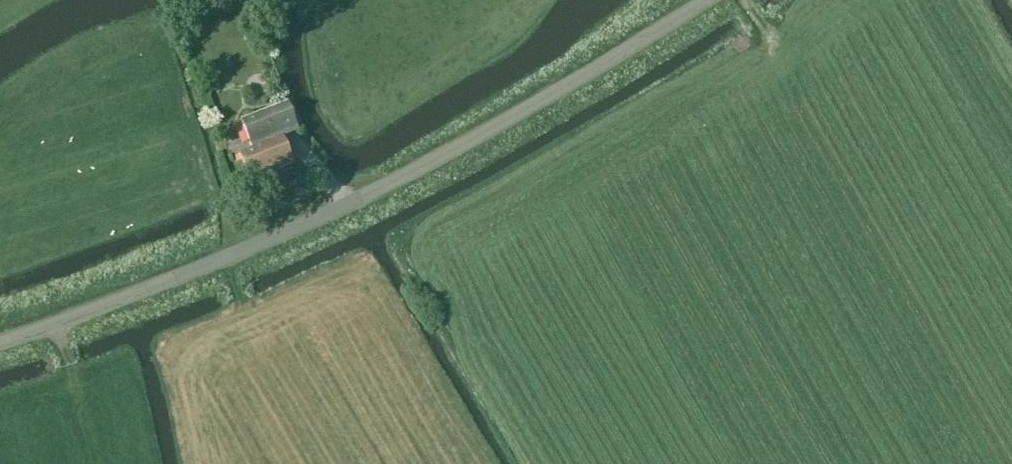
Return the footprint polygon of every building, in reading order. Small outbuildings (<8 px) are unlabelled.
[(256,42),(251,30),(243,34),(248,45),(256,42)] [(287,104),(281,106),(241,122),(252,150),(238,155),(249,182),(292,165),(280,132),(296,126),(287,104)]
